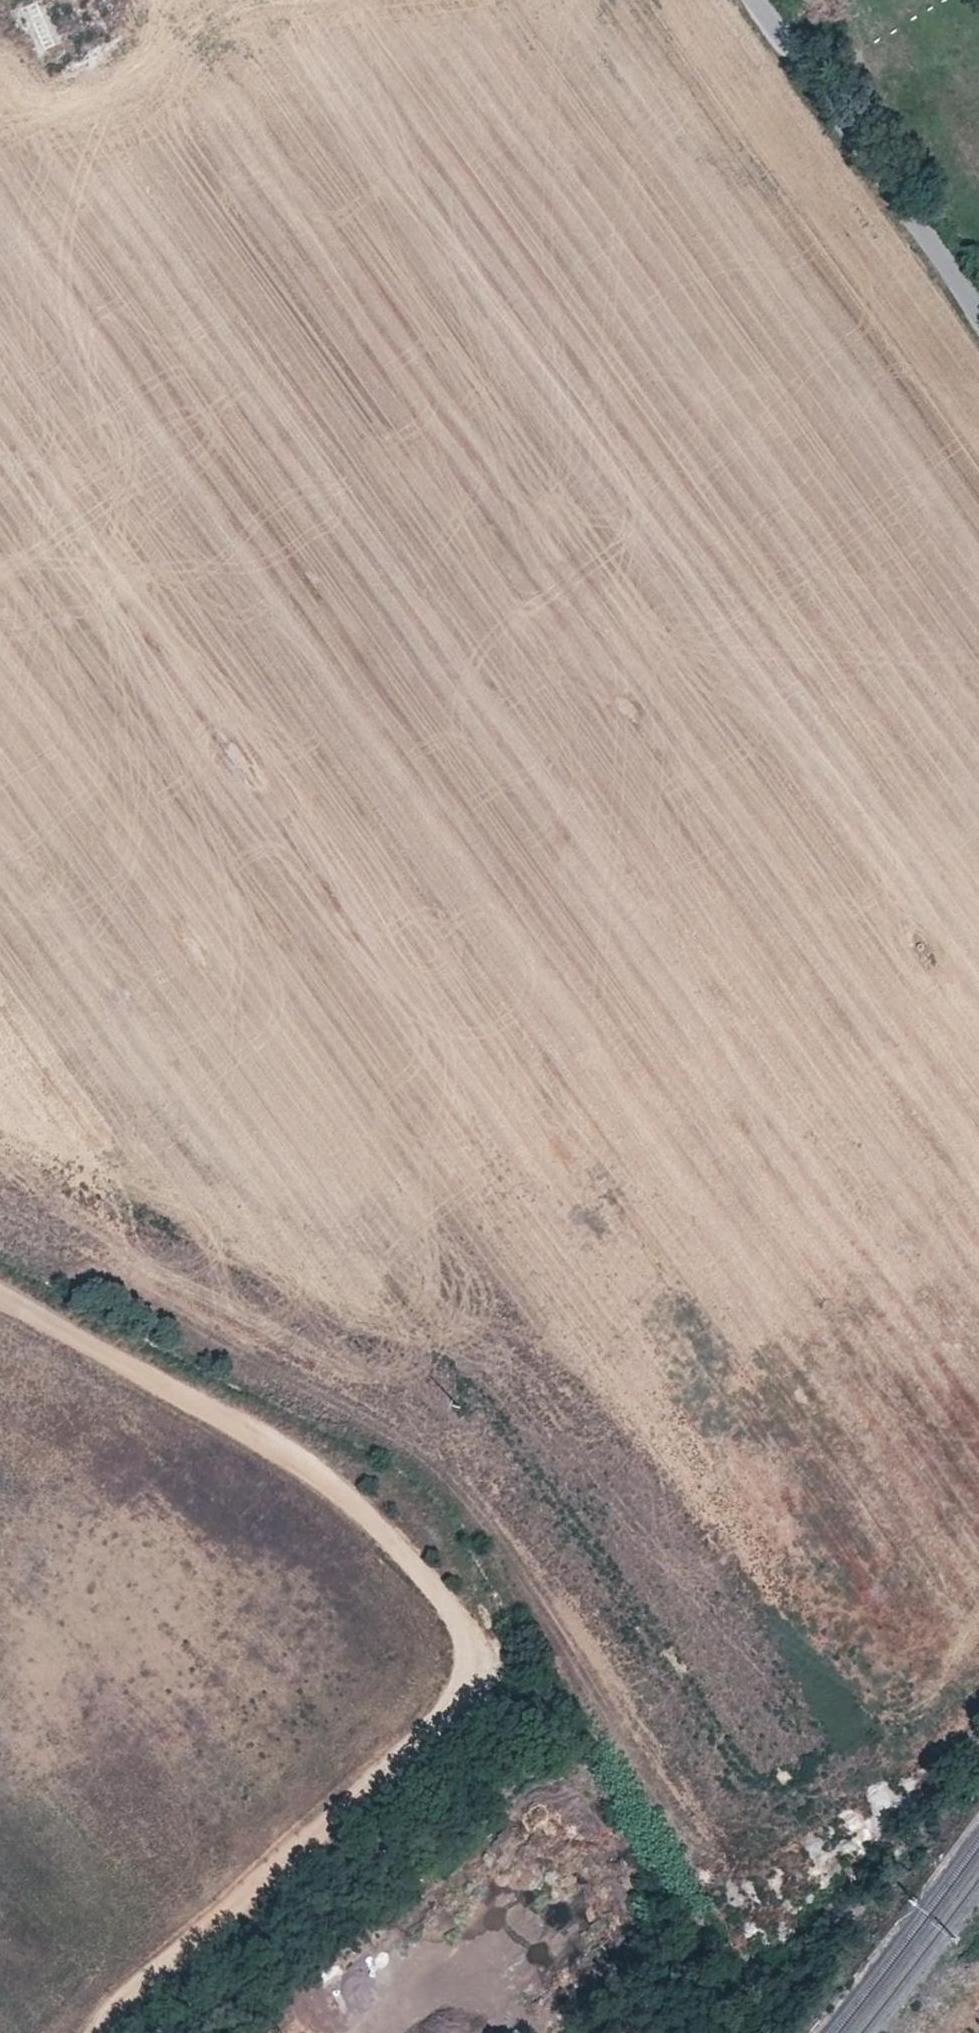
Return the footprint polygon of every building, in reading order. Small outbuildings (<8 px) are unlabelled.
[(19,8),(38,52),(60,43),(42,0),(37,0),(19,8)]
